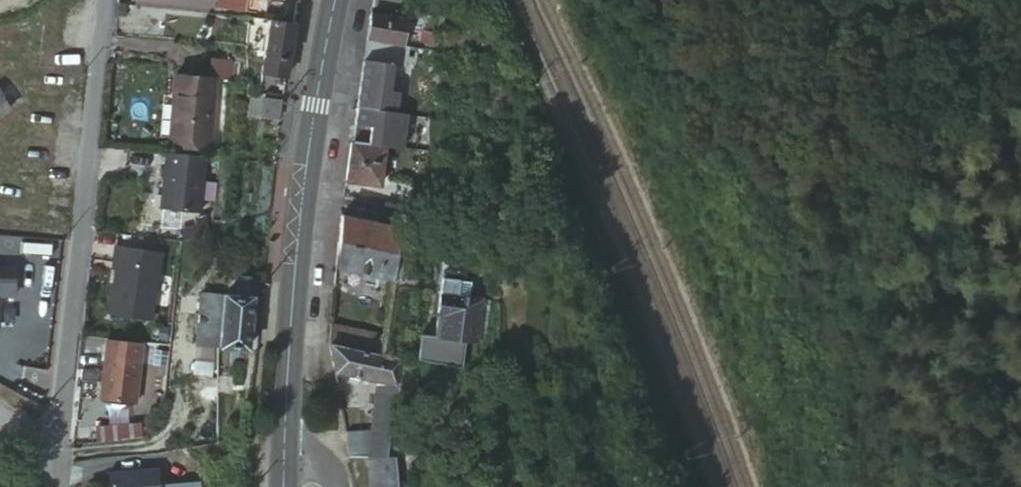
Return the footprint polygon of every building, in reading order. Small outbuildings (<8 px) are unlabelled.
[(228,11),(255,15),(257,0),(229,0),(228,11)] [(377,7),(407,11),(409,0),(378,0),(377,7)] [(407,11),(377,7),(376,14),(406,19),(407,11)] [(228,11),(227,17),(255,20),(255,15),(228,11)] [(406,19),(376,14),(371,38),(408,45),(412,20),(406,19)] [(446,17),(431,15),(430,26),(443,28),(446,17)] [(290,62),(297,25),(271,22),(270,28),(266,58),(290,62)] [(443,28),(430,26),(428,39),(441,42),(443,28)] [(408,45),(371,38),(368,60),(394,64),(417,67),(419,47),(408,45)] [(237,79),(241,55),(224,53),(221,77),(237,79)] [(287,78),(290,62),(266,58),(264,74),(287,78)] [(405,149),(407,127),(417,67),(394,64),(386,125),(388,126),(386,146),(390,147),(405,149)] [(209,140),(214,77),(174,73),(169,137),(209,140)] [(1,114),(13,108),(1,87),(0,88),(0,114),(1,114)] [(262,90),(262,97),(285,98),(286,91),(262,90)] [(262,97),(251,96),(248,119),(260,119),(261,117),(262,97)] [(262,97),(261,117),(282,117),(285,98),(262,97)] [(405,149),(434,153),(437,124),(407,127),(405,149)] [(384,186),(390,147),(386,146),(356,141),(350,181),(384,186)] [(208,156),(172,153),(171,167),(168,167),(164,208),(204,211),(208,156)] [(419,205),(423,176),(398,172),(394,201),(419,205)] [(345,216),(342,243),(401,255),(405,229),(345,216)] [(342,243),(340,270),(396,282),(401,255),(342,243)] [(120,247),(118,263),(122,264),(113,316),(155,323),(166,254),(120,247)] [(17,285),(17,265),(0,265),(0,285),(17,285)] [(239,296),(254,298),(255,279),(242,277),(239,296)] [(460,297),(462,281),(445,278),(438,315),(445,317),(441,337),(477,345),(486,303),(460,297)] [(220,347),(225,296),(203,293),(198,345),(220,347)] [(249,349),(254,298),(239,296),(225,296),(220,347),(230,348),(247,349),(249,349)] [(334,324),(333,338),(334,345),(383,354),(387,333),(334,324)] [(147,345),(111,340),(104,400),(139,404),(147,345)] [(383,354),(334,345),(338,373),(383,380),(403,384),(407,358),(383,354)] [(246,363),(247,349),(230,348),(229,363),(239,364),(246,363)] [(238,375),(239,364),(229,363),(227,375),(238,375)] [(375,429),(371,455),(390,458),(403,384),(383,380),(375,429)] [(352,428),(354,458),(371,455),(375,429),(352,428)] [(371,455),(374,486),(402,486),(399,458),(390,458),(371,455)] [(114,486),(164,486),(163,473),(113,476),(114,486)] [(34,474),(33,486),(45,486),(45,474),(34,474)]
